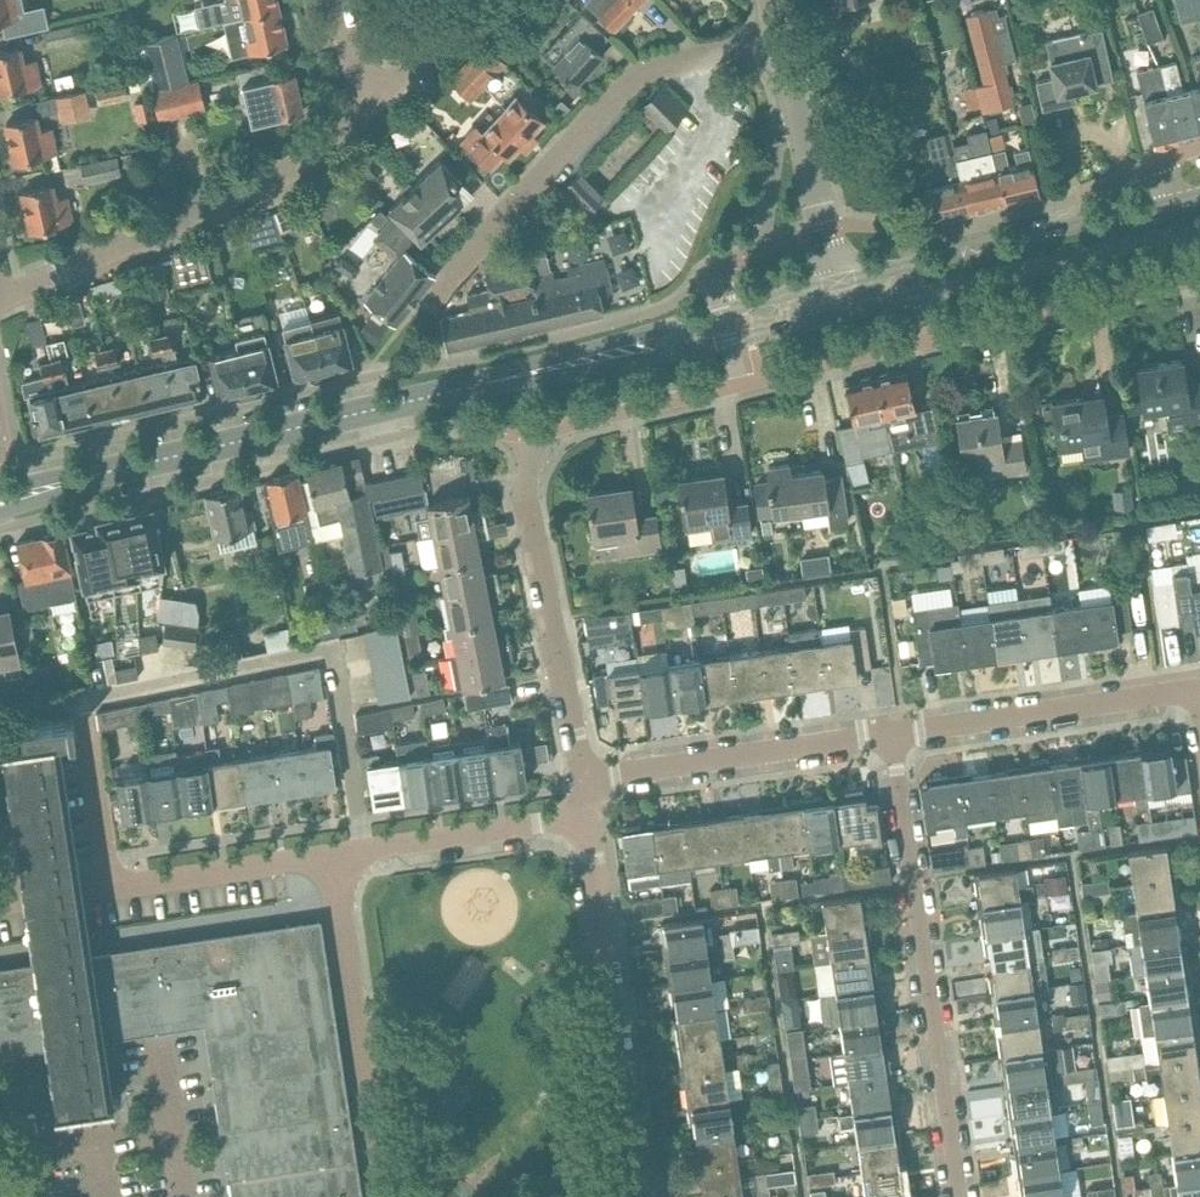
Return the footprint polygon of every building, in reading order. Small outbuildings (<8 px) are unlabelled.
[(3,20),(6,34),(6,35),(47,26),(47,25),(42,6),(22,11),(19,0),(0,0),(0,21),(3,20)] [(208,2),(213,23),(223,21),(279,8),(277,0),(216,0),(208,2)] [(600,14),(593,21),(604,30),(609,35),(615,30),(614,28),(617,24),(622,29),(634,17),(628,12),(641,0),(586,0),(600,14)] [(1199,18),(1194,0),(1175,0),(1181,23),(1199,18)] [(1153,5),(1137,11),(1141,23),(1147,40),(1163,35),(1160,24),(1153,5)] [(279,8),(223,21),(232,57),(253,51),(287,44),(279,8)] [(983,81),(976,83),(983,109),(1011,101),(1001,61),(1015,58),(1007,26),(993,30),(988,8),(966,14),(983,81)] [(550,45),(543,53),(553,62),(576,82),(603,52),(599,47),(593,42),(604,30),(593,21),(581,11),(550,45)] [(84,22),(44,31),(48,49),(88,40),(84,22)] [(1102,26),(1046,38),(1051,60),(1050,61),(1053,77),(1036,81),(1042,110),(1061,105),(1060,100),(1075,96),(1074,90),(1096,84),(1096,83),(1097,82),(1095,75),(1112,71),(1102,26)] [(188,82),(177,33),(144,41),(156,90),(188,82)] [(542,119),(541,118),(551,107),(485,42),(450,78),(470,98),(483,85),(505,108),(484,131),(476,124),(461,140),(471,149),(468,152),(476,160),(479,157),(490,166),(503,152),(508,157),(519,145),(525,151),(537,138),(531,132),(542,119)] [(33,59),(21,61),(18,47),(0,51),(0,93),(39,84),(33,59)] [(1191,57),(1198,86),(1192,88),(1199,120),(1199,55),(1191,57)] [(1162,65),(1163,67),(1181,139),(1199,134),(1199,120),(1192,88),(1183,90),(1180,77),(1176,61),(1162,65)] [(1162,65),(1137,71),(1137,73),(1154,145),(1181,139),(1163,67),(1162,65)] [(247,83),(242,84),(251,123),(257,122),(303,111),(294,72),(268,78),(249,82),(247,83)] [(71,74),(54,77),(57,89),(74,85),(71,74)] [(197,82),(152,93),(159,118),(203,107),(197,82)] [(662,82),(639,106),(666,131),(689,107),(662,82)] [(96,90),(99,104),(128,97),(125,83),(96,90)] [(85,90),(56,96),(61,115),(89,108),(85,90)] [(150,119),(145,100),(133,103),(138,122),(150,119)] [(49,128),(38,130),(34,115),(6,122),(15,162),(55,153),(49,128)] [(996,116),(985,118),(987,128),(993,151),(1004,203),(1042,194),(1031,147),(1016,151),(1020,165),(1012,167),(1003,131),(1000,132),(999,126),(996,116)] [(969,140),(952,144),(954,152),(956,159),(968,212),(1004,203),(993,151),(987,128),(967,133),(969,140)] [(934,167),(921,170),(933,221),(934,221),(934,220),(968,212),(956,159),(954,152),(952,144),(949,130),(926,135),(934,167)] [(899,132),(877,143),(886,161),(907,150),(899,132)] [(130,154),(81,164),(85,181),(118,173),(117,167),(132,164),(130,154)] [(359,157),(350,165),(365,181),(374,172),(359,157)] [(441,159),(415,183),(389,208),(421,242),(460,205),(449,193),(461,181),(441,159)] [(586,223),(614,196),(584,165),(556,192),(586,223)] [(66,195),(53,198),(50,184),(22,191),(31,231),(72,221),(66,195)] [(302,204),(273,216),(280,235),(310,223),(309,221),(304,207),(302,204)] [(259,218),(245,223),(251,246),(281,238),(280,235),(273,216),(272,214),(259,218)] [(210,277),(203,244),(169,252),(177,285),(210,277)] [(435,275),(429,270),(405,250),(364,300),(395,324),(435,275)] [(604,259),(577,266),(579,274),(555,280),(553,271),(532,276),(528,261),(506,266),(485,271),(489,289),(467,294),(471,311),(440,318),(446,346),(447,350),(522,332),(570,321),(604,313),(599,294),(612,291),(604,259)] [(159,261),(145,264),(152,297),(167,294),(159,261)] [(118,273),(122,287),(134,284),(130,270),(118,273)] [(336,365),(351,362),(339,312),(311,319),(325,378),(335,375),(337,371),(336,365)] [(283,325),(295,375),(310,372),(312,378),(315,381),(325,378),(311,319),(283,325)] [(261,394),(263,390),(261,384),(276,380),(264,331),(236,338),(239,349),(250,396),(261,394)] [(165,361),(166,360),(175,400),(203,394),(193,354),(174,358),(169,333),(159,335),(162,351),(165,361)] [(49,355),(44,334),(32,336),(36,358),(49,355)] [(149,338),(153,353),(162,351),(159,335),(149,338)] [(64,339),(47,343),(51,361),(51,362),(65,426),(76,424),(82,427),(89,426),(92,420),(93,420),(84,380),(74,382),(64,339)] [(114,346),(104,348),(108,364),(118,362),(114,346)] [(108,364),(104,348),(95,351),(98,366),(108,364)] [(235,390),(236,395),(239,399),(250,396),(239,349),(211,356),(220,394),(235,390)] [(1137,366),(1144,411),(1166,408),(1169,431),(1189,428),(1188,422),(1199,420),(1199,379),(1186,382),(1182,359),(1137,366)] [(165,361),(138,367),(147,407),(149,407),(154,410),(162,408),(165,403),(175,400),(166,360),(165,361)] [(65,426),(51,362),(40,363),(43,377),(26,381),(29,392),(28,393),(37,431),(35,435),(37,436),(39,433),(65,426)] [(138,367),(110,373),(120,414),(131,411),(136,415),(144,413),(147,407),(138,367)] [(878,376),(874,377),(884,416),(889,435),(925,427),(929,442),(939,439),(931,406),(915,409),(906,370),(891,373),(887,371),(880,373),(878,376)] [(110,373),(84,380),(93,420),(94,420),(100,423),(107,422),(110,416),(120,414),(110,373)] [(856,431),(839,435),(852,487),(851,487),(851,488),(852,488),(868,484),(862,457),(860,448),(890,441),(889,435),(884,416),(874,377),(872,377),(869,375),(862,377),(860,380),(844,384),(854,423),(856,431)] [(1101,394),(1052,402),(1058,442),(1061,462),(1087,458),(1127,452),(1122,413),(1105,416),(1101,394)] [(983,456),(986,476),(1026,471),(1021,437),(1002,440),(997,410),(955,416),(962,459),(983,456)] [(360,457),(307,470),(308,477),(314,501),(319,523),(340,518),(343,533),(355,589),(385,583),(383,571),(382,567),(384,567),(379,545),(374,518),(370,500),(370,498),(380,496),(380,498),(401,494),(423,489),(419,468),(365,481),(363,473),(360,459),(360,457)] [(824,481),(822,469),(790,474),(789,464),(767,467),(769,482),(755,484),(760,515),(826,506),(829,522),(846,519),(840,479),(824,481)] [(312,537),(297,472),(267,479),(272,500),(268,501),(278,545),(312,537)] [(682,493),(680,493),(681,500),(683,499),(688,532),(712,528),(713,539),(717,538),(746,534),(750,534),(746,502),(726,505),(722,474),(680,480),(682,493)] [(673,496),(671,483),(658,484),(660,498),(673,496)] [(239,486),(206,494),(214,525),(220,550),(258,541),(257,538),(249,505),(244,507),(239,486)] [(590,506),(588,506),(588,512),(591,511),(595,539),(620,535),(622,551),(659,546),(654,513),(634,516),(632,504),(630,487),(588,493),(590,506)] [(405,511),(401,494),(380,498),(370,500),(374,518),(405,511)] [(430,516),(433,534),(486,524),(484,511),(472,513),(468,495),(427,503),(430,516)] [(160,582),(164,562),(152,507),(125,513),(141,586),(160,582)] [(113,592),(141,586),(125,513),(97,520),(98,525),(113,592)] [(430,516),(414,519),(418,537),(433,534),(430,516)] [(486,524),(433,534),(439,564),(480,556),(476,538),(489,536),(486,524)] [(113,592),(98,525),(72,531),(87,598),(113,592)] [(62,531),(17,542),(26,580),(18,582),(24,608),(41,604),(41,603),(76,595),(71,571),(62,531)] [(1063,538),(1040,542),(1042,553),(1065,550),(1063,538)] [(1042,553),(1040,542),(1019,545),(1021,557),(1042,553)] [(980,551),(982,562),(1004,559),(1003,548),(980,551)] [(393,573),(405,570),(401,549),(389,552),(393,573)] [(960,561),(951,562),(953,576),(962,575),(960,566),(982,562),(980,551),(959,554),(960,561)] [(483,574),(480,556),(439,564),(445,595),(498,584),(496,571),(483,574)] [(1152,583),(1158,625),(1194,620),(1195,628),(1199,627),(1199,568),(1187,570),(1185,561),(1171,563),(1173,580),(1152,583)] [(762,581),(760,568),(747,570),(749,583),(762,581)] [(393,573),(398,596),(410,594),(405,570),(393,573)] [(498,584),(445,595),(451,623),(492,615),(488,598),(501,596),(498,584)] [(1079,588),(1082,604),(1087,643),(1118,639),(1117,631),(1131,629),(1125,588),(1110,590),(1110,584),(1079,588)] [(806,597),(804,585),(782,588),(784,600),(806,597)] [(782,588),(752,592),(753,604),(784,600),(782,588)] [(721,597),(723,609),(753,604),(752,592),(721,597)] [(1050,608),(1048,594),(1048,593),(1018,597),(1027,652),(1056,648),(1050,608)] [(693,613),(723,609),(721,597),(690,601),(692,613),(693,613)] [(1027,652),(1018,597),(988,602),(990,617),(996,657),(1027,652)] [(159,604),(158,619),(165,620),(163,641),(195,645),(198,621),(198,615),(196,600),(159,604)] [(690,601),(660,606),(662,618),(663,618),(665,629),(694,625),(695,624),(693,613),(692,613),(690,601)] [(966,661),(960,622),(957,602),(912,609),(919,660),(933,658),(934,666),(966,661)] [(1087,643),(1082,604),(1050,608),(1056,648),(1087,643)] [(660,606),(639,609),(640,621),(662,618),(660,606)] [(339,635),(358,631),(353,607),(334,611),(339,635)] [(21,675),(7,608),(0,610),(0,665),(2,665),(5,678),(21,675)] [(405,632),(417,630),(413,609),(401,611),(405,632)] [(629,610),(584,617),(589,646),(634,639),(629,610)] [(451,624),(444,626),(447,640),(454,638),(457,654),(510,644),(508,631),(495,633),(492,615),(451,623),(451,624)] [(996,657),(990,617),(960,622),(966,661),(996,657)] [(365,630),(368,644),(399,638),(396,624),(365,630)] [(851,637),(821,642),(827,681),(858,677),(856,669),(871,666),(865,626),(849,628),(851,637)] [(35,644),(32,627),(23,629),(26,646),(35,644)] [(827,681),(821,642),(819,628),(789,632),(791,646),(796,686),(827,681)] [(405,632),(409,656),(421,653),(417,630),(405,632)] [(368,644),(371,658),(402,652),(399,638),(368,644)] [(510,644),(457,654),(448,656),(454,686),(463,684),(463,685),(504,677),(500,658),(513,656),(510,644)] [(791,646),(760,650),(766,690),(796,686),(791,646)] [(735,695),(766,690),(760,650),(729,655),(735,695)] [(371,658),(373,671),(404,665),(402,652),(371,658)] [(729,655),(699,659),(705,699),(735,695),(729,655)] [(117,680),(114,667),(112,656),(103,658),(108,682),(117,680)] [(674,703),(705,699),(699,659),(668,664),(674,703)] [(668,664),(639,668),(645,708),(674,703),(668,664)] [(373,671),(376,687),(407,681),(404,665),(373,671)] [(324,695),(319,666),(287,673),(290,682),(292,700),(296,699),(299,716),(314,713),(311,697),(324,695)] [(613,712),(645,708),(639,668),(593,675),(597,704),(612,702),(613,712)] [(52,670),(35,674),(39,695),(57,691),(52,670)] [(416,695),(428,692),(424,670),(412,672),(416,695)] [(263,706),(292,700),(290,682),(287,673),(258,679),(263,706)] [(249,680),(228,685),(230,698),(233,715),(255,711),(249,680)] [(410,696),(407,681),(376,687),(379,702),(410,696)] [(509,683),(480,689),(483,706),(512,701),(509,683)] [(228,685),(197,691),(203,722),(218,720),(214,701),(230,698),(228,685)] [(480,689),(463,692),(467,708),(483,706),(480,689)] [(189,693),(168,697),(169,709),(170,709),(173,726),(203,722),(197,691),(189,693)] [(421,701),(423,713),(446,708),(444,696),(421,701)] [(168,697),(146,702),(148,714),(169,709),(168,697)] [(137,703),(97,712),(100,728),(128,723),(131,735),(143,733),(137,703)] [(412,703),(392,707),(394,719),(414,715),(412,703)] [(394,725),(394,719),(392,707),(354,715),(356,733),(394,725)] [(59,736),(75,734),(72,715),(66,716),(66,717),(21,724),(24,740),(0,743),(1,745),(8,744),(18,807),(32,903),(41,964),(51,1031),(62,1105),(55,1106),(55,1108),(113,1099),(102,1023),(92,956),(83,896),(69,800),(59,736)] [(488,735),(497,785),(527,781),(520,741),(509,743),(506,723),(487,726),(488,735)] [(315,734),(317,746),(299,748),(305,788),(336,784),(331,753),(336,752),(333,731),(315,734)] [(488,735),(458,740),(466,790),(497,785),(488,735)] [(436,794),(429,755),(427,738),(397,743),(399,759),(405,799),(436,794)] [(458,740),(428,745),(429,755),(436,794),(466,790),(458,740)] [(206,750),(208,762),(213,802),(229,799),(230,806),(245,804),(244,797),(238,758),(220,760),(218,745),(205,747),(206,750)] [(1191,790),(1186,754),(1172,756),(1171,747),(1139,751),(1146,797),(1191,790)] [(299,748),(268,753),(274,793),(305,788),(299,748)] [(175,750),(145,754),(146,760),(148,771),(153,811),(183,806),(177,767),(175,750)] [(177,767),(183,806),(213,802),(208,762),(206,750),(193,752),(195,764),(177,767)] [(1139,751),(1110,756),(1116,795),(1133,792),(1135,806),(1147,804),(1146,797),(1139,751)] [(373,804),(405,799),(399,759),(380,762),(379,752),(361,755),(365,783),(370,783),(373,804)] [(238,758),(244,797),(274,793),(268,753),(238,758)] [(1110,756),(1079,760),(1084,799),(1086,810),(1100,808),(1098,797),(1116,795),(1110,756)] [(1019,769),(1024,808),(1026,820),(1057,816),(1049,764),(1048,758),(1029,761),(1030,767),(1019,769)] [(1084,799),(1079,760),(1049,764),(1057,816),(1058,824),(1088,820),(1086,810),(1084,799)] [(1019,769),(989,773),(994,812),(1024,808),(1019,769)] [(122,815),(153,811),(148,771),(116,776),(122,815)] [(989,773),(960,777),(965,817),(994,812),(989,773)] [(954,824),(955,835),(967,834),(965,817),(960,777),(949,779),(948,774),(928,777),(929,783),(919,785),(921,799),(925,828),(954,824)] [(870,841),(885,839),(880,803),(865,805),(863,790),(843,793),(844,799),(832,801),(838,840),(870,835),(870,841)] [(802,797),(809,844),(838,840),(832,801),(822,802),(821,794),(802,797)] [(783,808),(772,809),(780,866),(794,864),(791,846),(809,844),(802,797),(782,800),(783,808)] [(772,809),(743,814),(748,852),(750,870),(768,867),(769,868),(780,866),(772,809)] [(743,814),(713,818),(718,856),(748,852),(743,814)] [(1179,816),(1150,821),(1152,837),(1182,833),(1179,816)] [(718,856),(713,818),(683,822),(689,861),(718,856)] [(1139,839),(1152,837),(1150,821),(1137,822),(1139,839)] [(683,822),(652,827),(660,882),(691,877),(689,861),(683,822)] [(660,882),(652,827),(622,831),(630,887),(660,882)] [(1103,827),(1089,829),(1091,846),(1105,844),(1103,827)] [(1111,843),(1122,842),(1120,828),(1109,830),(1111,843)] [(1079,848),(1091,846),(1089,829),(1076,831),(1079,848)] [(1043,836),(1029,838),(1031,855),(1045,853),(1043,836)] [(1019,857),(1031,855),(1029,838),(1016,840),(1019,857)] [(982,845),(969,847),(972,864),(985,862),(982,845)] [(1128,851),(1133,881),(1170,876),(1169,865),(1173,865),(1170,845),(1128,851)] [(969,847),(929,853),(932,870),(972,864),(969,847)] [(1000,850),(991,851),(992,861),(1001,860),(1000,850)] [(889,864),(842,870),(844,887),(891,881),(889,864)] [(1020,897),(1035,895),(1046,893),(1045,882),(1018,886),(1015,867),(974,873),(976,893),(981,892),(982,902),(1020,897)] [(832,889),(844,887),(842,870),(830,872),(832,889)] [(1063,870),(1044,873),(1047,890),(1066,887),(1063,870)] [(1133,881),(1137,911),(1179,905),(1176,885),(1172,886),(1170,876),(1133,881)] [(796,877),(782,879),(785,896),(798,894),(796,877)] [(772,898),(785,896),(782,879),(770,881),(772,898)] [(1107,879),(1094,881),(1096,893),(1109,891),(1109,887),(1107,879)] [(1094,881),(1081,882),(1082,888),(1083,895),(1096,893),(1094,881)] [(736,886),(723,888),(725,904),(738,903),(736,886)] [(712,906),(725,904),(723,888),(710,889),(712,906)] [(1049,909),(1046,893),(1035,895),(1037,911),(1049,909)] [(665,913),(678,911),(676,894),(662,896),(665,913)] [(822,900),(827,932),(864,926),(863,915),(867,914),(864,894),(822,900)] [(665,913),(662,896),(632,900),(634,917),(665,913)] [(982,934),(1024,928),(1020,897),(982,902),(984,914),(979,915),(982,934)] [(1137,911),(1122,913),(1124,931),(1126,944),(1142,942),(1179,937),(1177,924),(1182,924),(1179,905),(1137,911)] [(714,916),(661,923),(663,943),(668,943),(669,955),(707,949),(718,948),(714,916)] [(217,1006),(246,1196),(361,1196),(356,1166),(355,1159),(350,1125),(320,922),(122,951),(92,956),(41,964),(12,968),(0,970),(0,1039),(2,1039),(51,1031),(102,1023),(217,1006)] [(1077,924),(1058,925),(1059,938),(1077,938),(1077,924)] [(730,931),(719,933),(721,947),(733,946),(761,942),(758,925),(730,929),(730,931)] [(869,956),(873,955),(870,936),(866,936),(864,926),(827,932),(831,961),(869,956)] [(1024,928),(982,934),(985,953),(990,953),(991,963),(1028,957),(1043,955),(1039,927),(1024,928)] [(797,929),(785,931),(787,942),(799,940),(797,929)] [(772,933),(774,944),(787,942),(785,931),(772,933)] [(1113,933),(1115,946),(1126,944),(1124,931),(1113,933)] [(1109,936),(1095,938),(1096,949),(1110,947),(1109,936)] [(1142,942),(1146,972),(1188,965),(1185,946),(1180,946),(1179,937),(1142,942)] [(1079,944),(1066,945),(1068,958),(1081,956),(1079,944)] [(1068,958),(1066,945),(1053,947),(1055,960),(1068,958)] [(723,961),(735,959),(733,946),(721,947),(723,961)] [(792,947),(775,950),(778,969),(795,966),(792,947)] [(1096,949),(1090,950),(1092,960),(1104,958),(1111,957),(1110,947),(1096,949)] [(707,949),(669,955),(671,966),(666,966),(669,986),(711,979),(707,949)] [(471,953),(443,991),(463,1006),(491,967),(471,953)] [(873,955),(869,956),(831,961),(836,991),(873,986),(871,975),(876,974),(873,955)] [(991,994),(1033,988),(1028,957),(991,963),(993,975),(988,976),(991,994)] [(1190,984),(1188,965),(1146,972),(1150,1001),(1188,997),(1186,985),(1190,984)] [(1072,982),(1083,981),(1081,967),(1070,969),(1072,982)] [(778,970),(782,1000),(797,997),(793,968),(778,970)] [(1097,996),(1110,994),(1108,978),(1095,980),(1097,996)] [(715,1009),(711,979),(669,986),(672,1005),(677,1004),(678,1015),(715,1009)] [(1086,982),(1072,985),(1074,1003),(1089,1001),(1086,982)] [(836,991),(819,994),(823,1023),(840,1021),(882,1014),(879,996),(875,997),(873,986),(836,991)] [(1033,988),(991,994),(994,1014),(999,1014),(1000,1024),(1037,1019),(1033,988)] [(769,994),(756,996),(758,1009),(770,1007),(769,994)] [(744,1012),(758,1009),(756,996),(742,999),(744,1012)] [(802,1026),(797,997),(782,1000),(787,1029),(802,1026)] [(1150,1001),(1139,1003),(1143,1033),(1155,1032),(1197,1026),(1194,1007),(1189,1007),(1188,997),(1150,1001)] [(1112,1013),(1125,1011),(1123,1000),(1111,1001),(1112,1013)] [(1111,1001),(1098,1003),(1100,1015),(1112,1013),(1111,1001)] [(720,1040),(715,1009),(678,1015),(680,1026),(675,1027),(678,1046),(720,1040)] [(1064,1012),(1050,1014),(1053,1029),(1090,1024),(1089,1011),(1064,1015),(1064,1012)] [(882,1014),(840,1021),(845,1052),(882,1046),(880,1035),(885,1034),(882,1014)] [(1000,1055),(1042,1049),(1037,1019),(1000,1024),(1002,1035),(997,1036),(1000,1055)] [(1197,1026),(1155,1032),(1159,1062),(1197,1057),(1195,1046),(1199,1045),(1197,1026)] [(803,1028),(787,1030),(791,1060),(807,1057),(803,1028)] [(724,1069),(720,1040),(678,1046),(680,1065),(685,1064),(687,1075),(724,1069)] [(845,1052),(830,1054),(834,1084),(849,1082),(891,1076),(888,1057),(884,1057),(883,1057),(882,1046),(845,1052)] [(1042,1049),(1000,1055),(1003,1074),(1007,1074),(1009,1084),(1046,1078),(1055,1076),(1056,1083),(1077,1080),(1075,1067),(1065,1068),(1062,1046),(1042,1049)] [(1132,1065),(1132,1066),(1144,1065),(1142,1050),(1106,1055),(1108,1069),(1132,1065)] [(739,1066),(751,1064),(749,1051),(737,1053),(739,1066)] [(807,1057),(791,1060),(796,1089),(811,1087),(807,1057)] [(1164,1093),(1199,1087),(1199,1068),(1198,1068),(1197,1057),(1159,1062),(1144,1065),(1132,1066),(1134,1077),(1146,1075),(1149,1095),(1164,1093)] [(766,1063),(770,1087),(782,1085),(778,1062),(766,1063)] [(1098,1077),(1096,1064),(1075,1067),(1077,1080),(1085,1079),(1098,1077)] [(729,1099),(724,1069),(687,1075),(688,1085),(684,1086),(686,1105),(729,1099)] [(853,1112),(891,1107),(889,1096),(894,1095),(891,1076),(849,1082),(853,1112)] [(1098,1077),(1085,1079),(1088,1104),(1101,1102),(1098,1077)] [(1009,1115),(1051,1109),(1046,1078),(1009,1084),(1011,1096),(1006,1097),(1009,1115)] [(1164,1093),(1168,1123),(1199,1118),(1199,1087),(1164,1093)] [(1130,1098),(1113,1100),(1117,1125),(1130,1123),(1134,1123),(1130,1098)] [(733,1129),(729,1099),(686,1105),(689,1125),(694,1124),(696,1134),(733,1129)] [(1101,1102),(1088,1104),(1092,1124),(1104,1122),(1101,1102)] [(798,1106),(800,1120),(818,1117),(816,1104),(798,1106)] [(853,1126),(855,1125),(858,1142),(900,1136),(897,1117),(892,1118),(891,1107),(853,1112),(838,1114),(840,1127),(853,1125),(853,1126)] [(1018,1143),(1055,1138),(1051,1109),(1009,1115),(1012,1135),(1016,1135),(1018,1143)] [(788,1128),(786,1114),(773,1116),(775,1130),(788,1128)] [(763,1132),(775,1130),(773,1116),(760,1119),(763,1132)] [(800,1120),(802,1133),(820,1131),(818,1117),(800,1120)] [(1172,1152),(1199,1148),(1199,1118),(1168,1123),(1172,1152)] [(1145,1133),(1144,1127),(1143,1121),(1134,1123),(1130,1123),(1132,1135),(1145,1133)] [(1117,1125),(1119,1138),(1132,1135),(1130,1123),(1117,1125)] [(738,1160),(733,1129),(696,1134),(698,1146),(692,1147),(695,1166),(738,1160)] [(1080,1134),(1068,1136),(1070,1149),(1082,1147),(1080,1134)] [(900,1136),(858,1142),(862,1172),(895,1167),(899,1167),(898,1156),(902,1155),(900,1136)] [(1018,1176),(1060,1170),(1055,1138),(1018,1143),(1020,1157),(1015,1157),(1018,1176)] [(1172,1152),(1177,1183),(1199,1179),(1199,1148),(1172,1152)] [(742,1189),(738,1160),(695,1166),(698,1186),(703,1185),(704,1195),(742,1189)] [(862,1172),(866,1196),(901,1196),(908,1196),(906,1177),(901,1177),(899,1167),(895,1167),(862,1172)] [(820,1172),(822,1184),(836,1183),(834,1170),(820,1172)] [(1060,1170),(1018,1176),(1021,1196),(1025,1195),(1025,1196),(1064,1196),(1060,1170)] [(1160,1171),(1149,1172),(1151,1186),(1162,1185),(1160,1171)] [(808,1173),(810,1186),(822,1184),(820,1172),(808,1173)] [(756,1187),(768,1185),(766,1173),(754,1175),(756,1187)] [(1126,1190),(1135,1189),(1134,1175),(1124,1176),(1126,1190)] [(1177,1183),(1163,1185),(1164,1196),(1199,1196),(1199,1179),(1177,1183)] [(768,1185),(756,1187),(757,1196),(770,1196),(768,1185)] [(1162,1185),(1151,1186),(1153,1196),(1164,1196),(1162,1185)] [(1100,1196),(1115,1196),(1114,1186),(1099,1188),(1100,1196)] [(1087,1189),(1088,1196),(1100,1196),(1099,1188),(1087,1189)]
